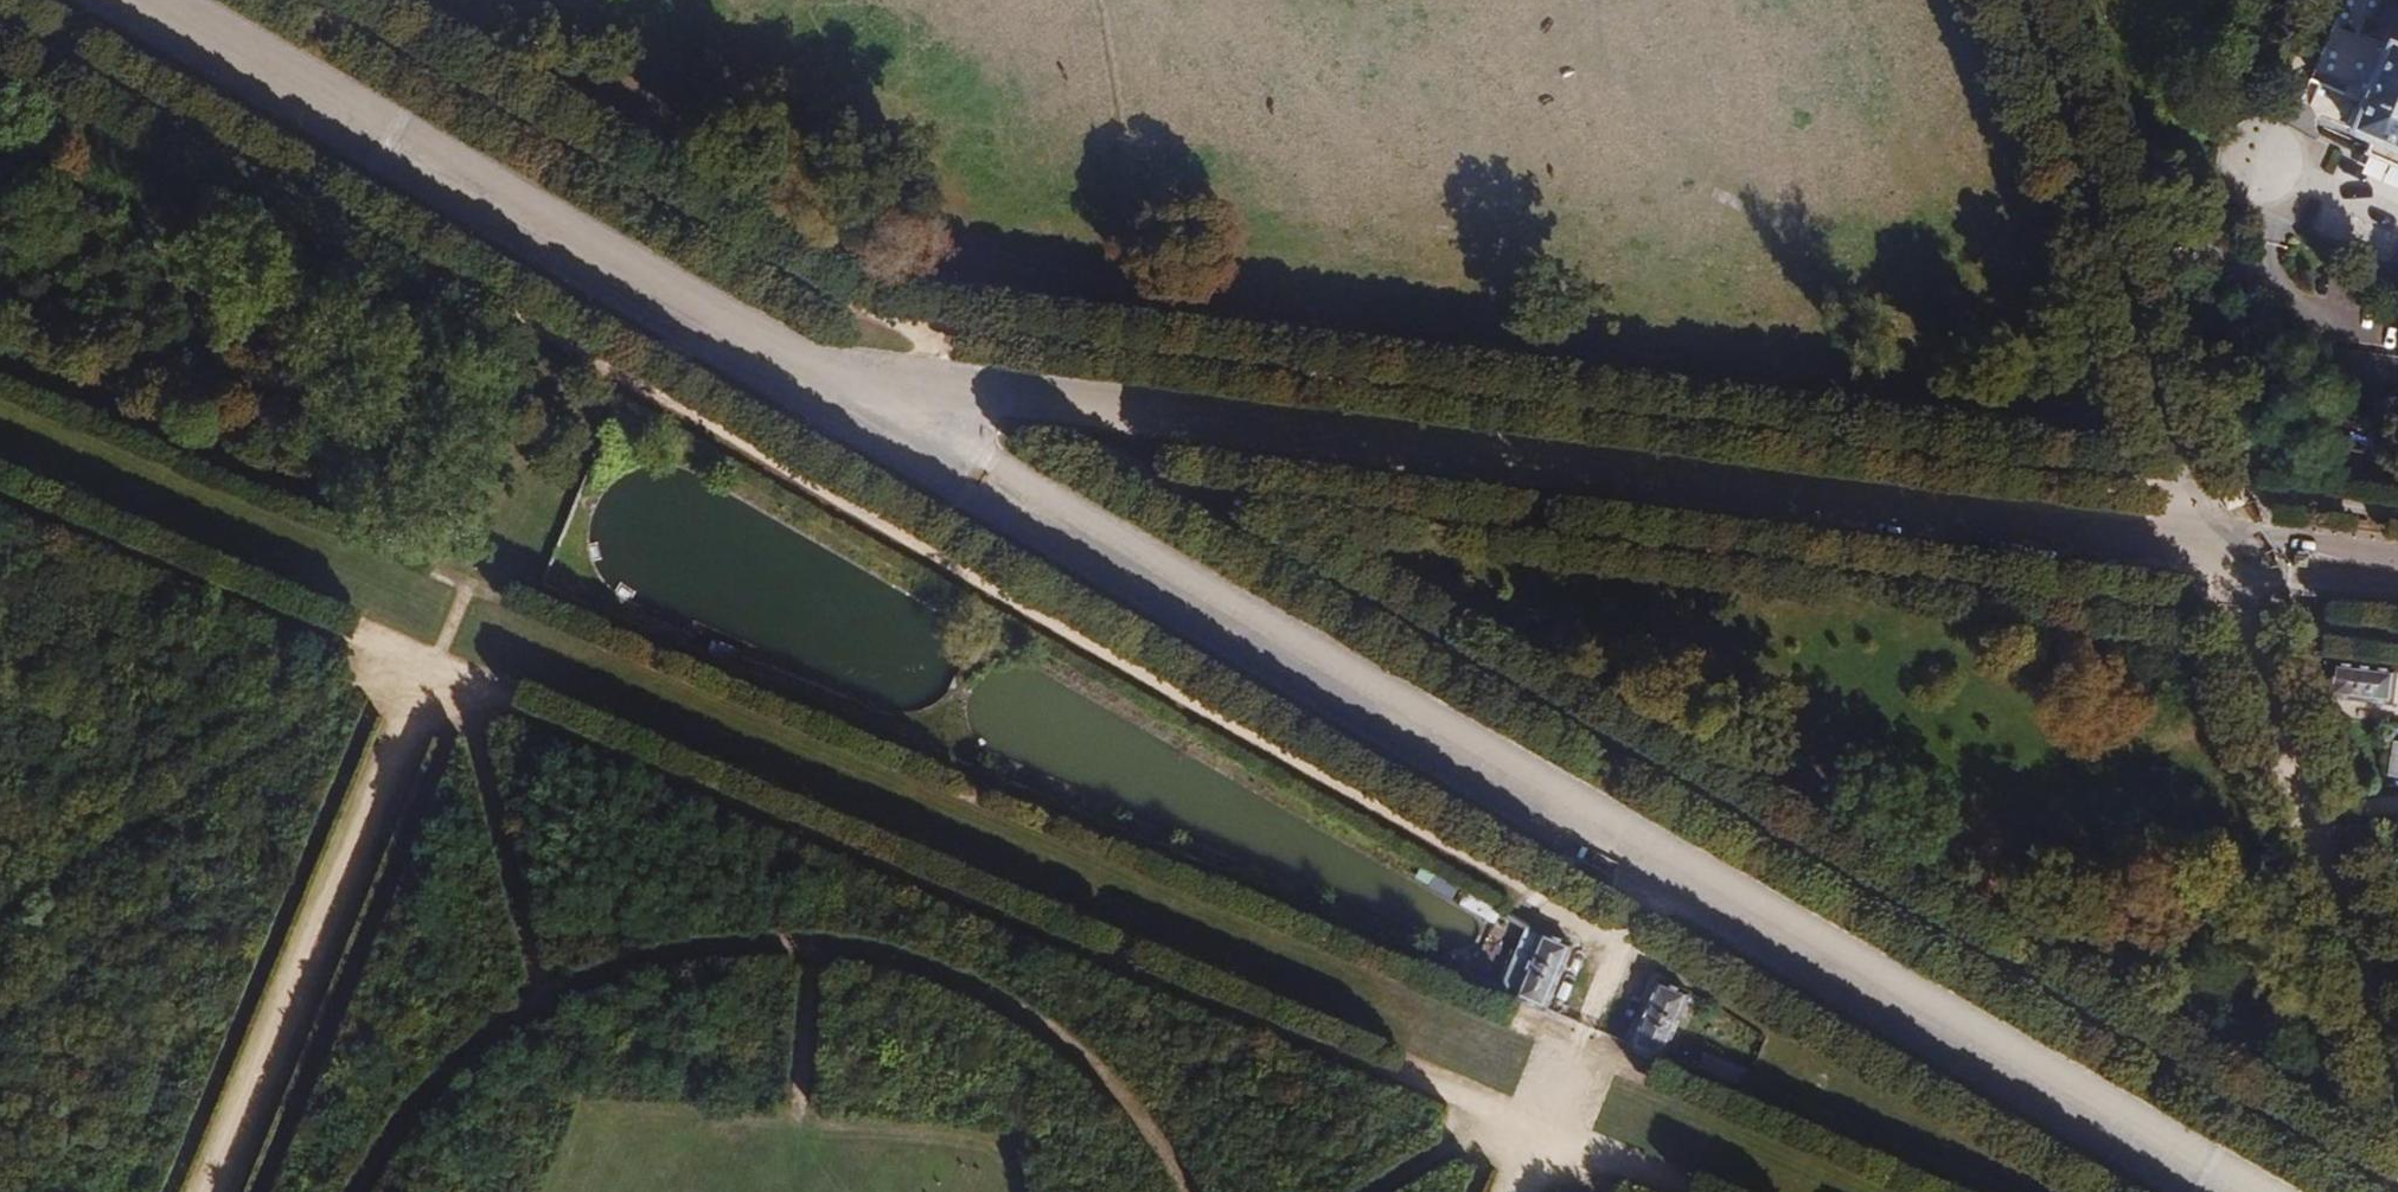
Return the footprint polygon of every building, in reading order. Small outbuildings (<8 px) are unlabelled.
[(2353,125),(2397,144),(2397,38),(2391,35),(2353,125)] [(2323,700),(2387,707),(2393,670),(2310,660),(2323,700)] [(2386,742),(2381,778),(2397,780),(2397,744),(2386,742)] [(1469,889),(1462,903),(1497,920),(1504,907),(1469,889)] [(1576,940),(1539,925),(1510,997),(1546,1012),(1576,940)] [(1655,978),(1628,1046),(1658,1058),(1685,990),(1655,978)] [(1711,1054),(1691,1046),(1686,1057),(1744,1083),(1752,1065),(1713,1049),(1711,1054)]
